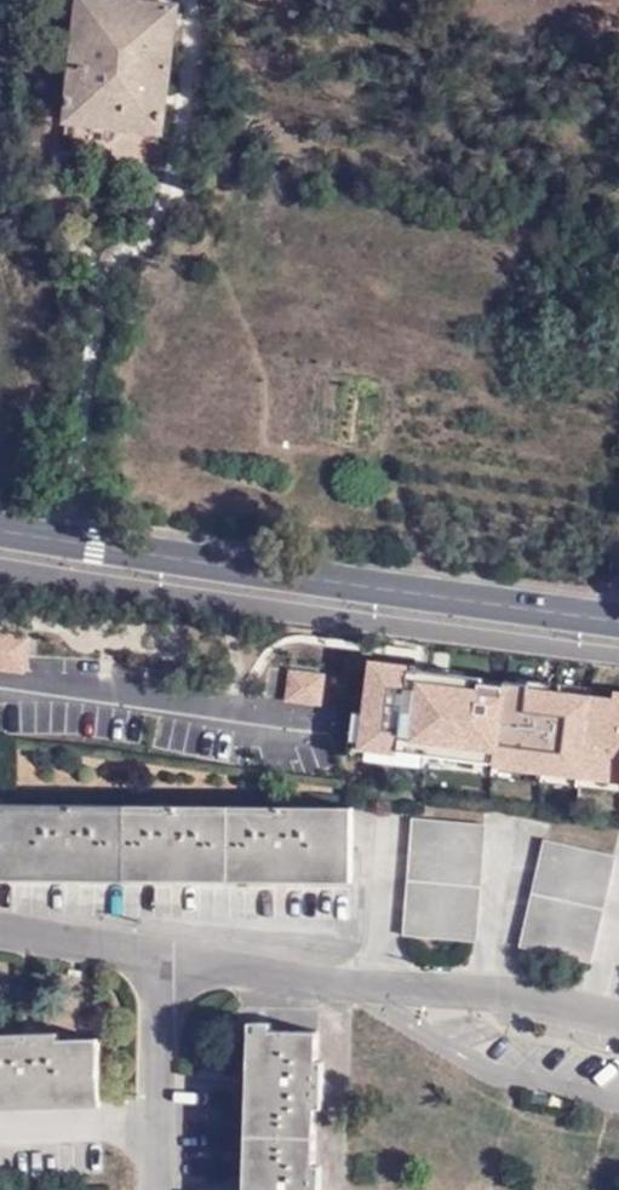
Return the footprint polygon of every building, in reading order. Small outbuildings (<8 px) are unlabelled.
[(159,132),(175,8),(140,2),(140,0),(79,0),(64,122),(159,132)] [(364,665),(355,761),(618,785),(618,689),(364,665)] [(286,667),(283,698),(333,703),(336,672),(286,667)] [(352,815),(6,811),(4,872),(351,876),(352,815)] [(484,826),(414,820),(406,937),(475,942),(484,826)] [(591,963),(615,857),(547,841),(522,948),(591,963)] [(318,1032),(259,1031),(255,1189),(314,1189),(318,1032)] [(100,1101),(98,1040),(0,1043),(0,1104),(100,1101)]
